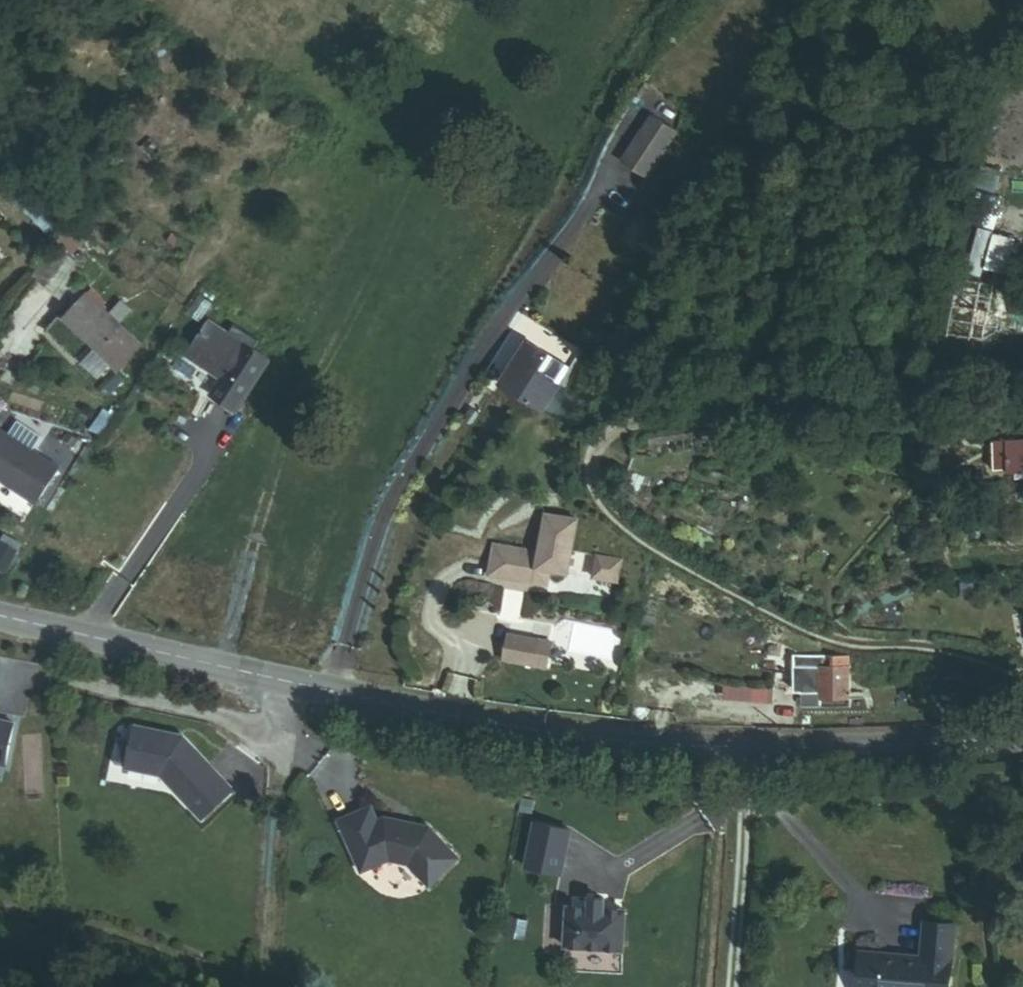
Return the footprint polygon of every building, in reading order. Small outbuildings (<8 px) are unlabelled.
[(650,181),(678,134),(651,118),(623,165),(650,181)] [(961,320),(971,273),(953,269),(943,317),(961,320)] [(125,287),(113,301),(90,280),(67,305),(122,356),(158,317),(125,287)] [(269,356),(209,315),(183,353),(218,377),(207,394),(232,410),(269,356)] [(508,385),(551,409),(565,384),(543,372),(553,354),(532,342),(508,385)] [(97,381),(110,370),(96,353),(82,364),(97,381)] [(824,397),(837,396),(835,382),(823,383),(824,397)] [(0,421),(0,476),(36,501),(62,463),(0,421)] [(130,439),(129,442),(130,444),(131,446),(133,448),(136,448),(138,447),(140,446),(141,444),(142,441),(141,439),(140,437),(138,436),(135,435),(133,436),(131,437),(130,439)] [(1022,467),(1022,437),(992,440),(995,469),(1022,467)] [(566,572),(576,518),(545,513),(538,551),(493,543),(489,562),(519,568),(517,578),(546,583),(549,568),(566,572)] [(15,567),(26,545),(9,536),(0,555),(0,560),(15,567)] [(618,583),(619,557),(592,556),(591,582),(618,583)] [(517,578),(519,568),(489,562),(488,572),(517,578)] [(530,665),(535,642),(504,637),(500,660),(530,665)] [(543,667),(547,644),(535,642),(530,665),(543,667)] [(855,708),(855,657),(796,656),(796,665),(795,665),(795,691),(804,691),(804,708),(855,708)] [(720,688),(770,692),(771,683),(721,678),(720,688)] [(235,790),(188,738),(176,736),(177,733),(136,725),(128,767),(163,774),(203,819),(235,790)] [(16,775),(25,733),(0,728),(0,772),(16,775)] [(458,852),(428,821),(384,812),(377,815),(371,800),(338,814),(361,866),(388,854),(408,859),(429,880),(458,852)] [(589,904),(603,906),(604,896),(590,895),(589,904)] [(589,904),(568,903),(564,943),(621,947),(625,907),(603,906),(589,904)] [(951,923),(922,921),(920,957),(919,961),(885,959),(885,955),(857,953),(855,986),(948,986),(951,923)]
